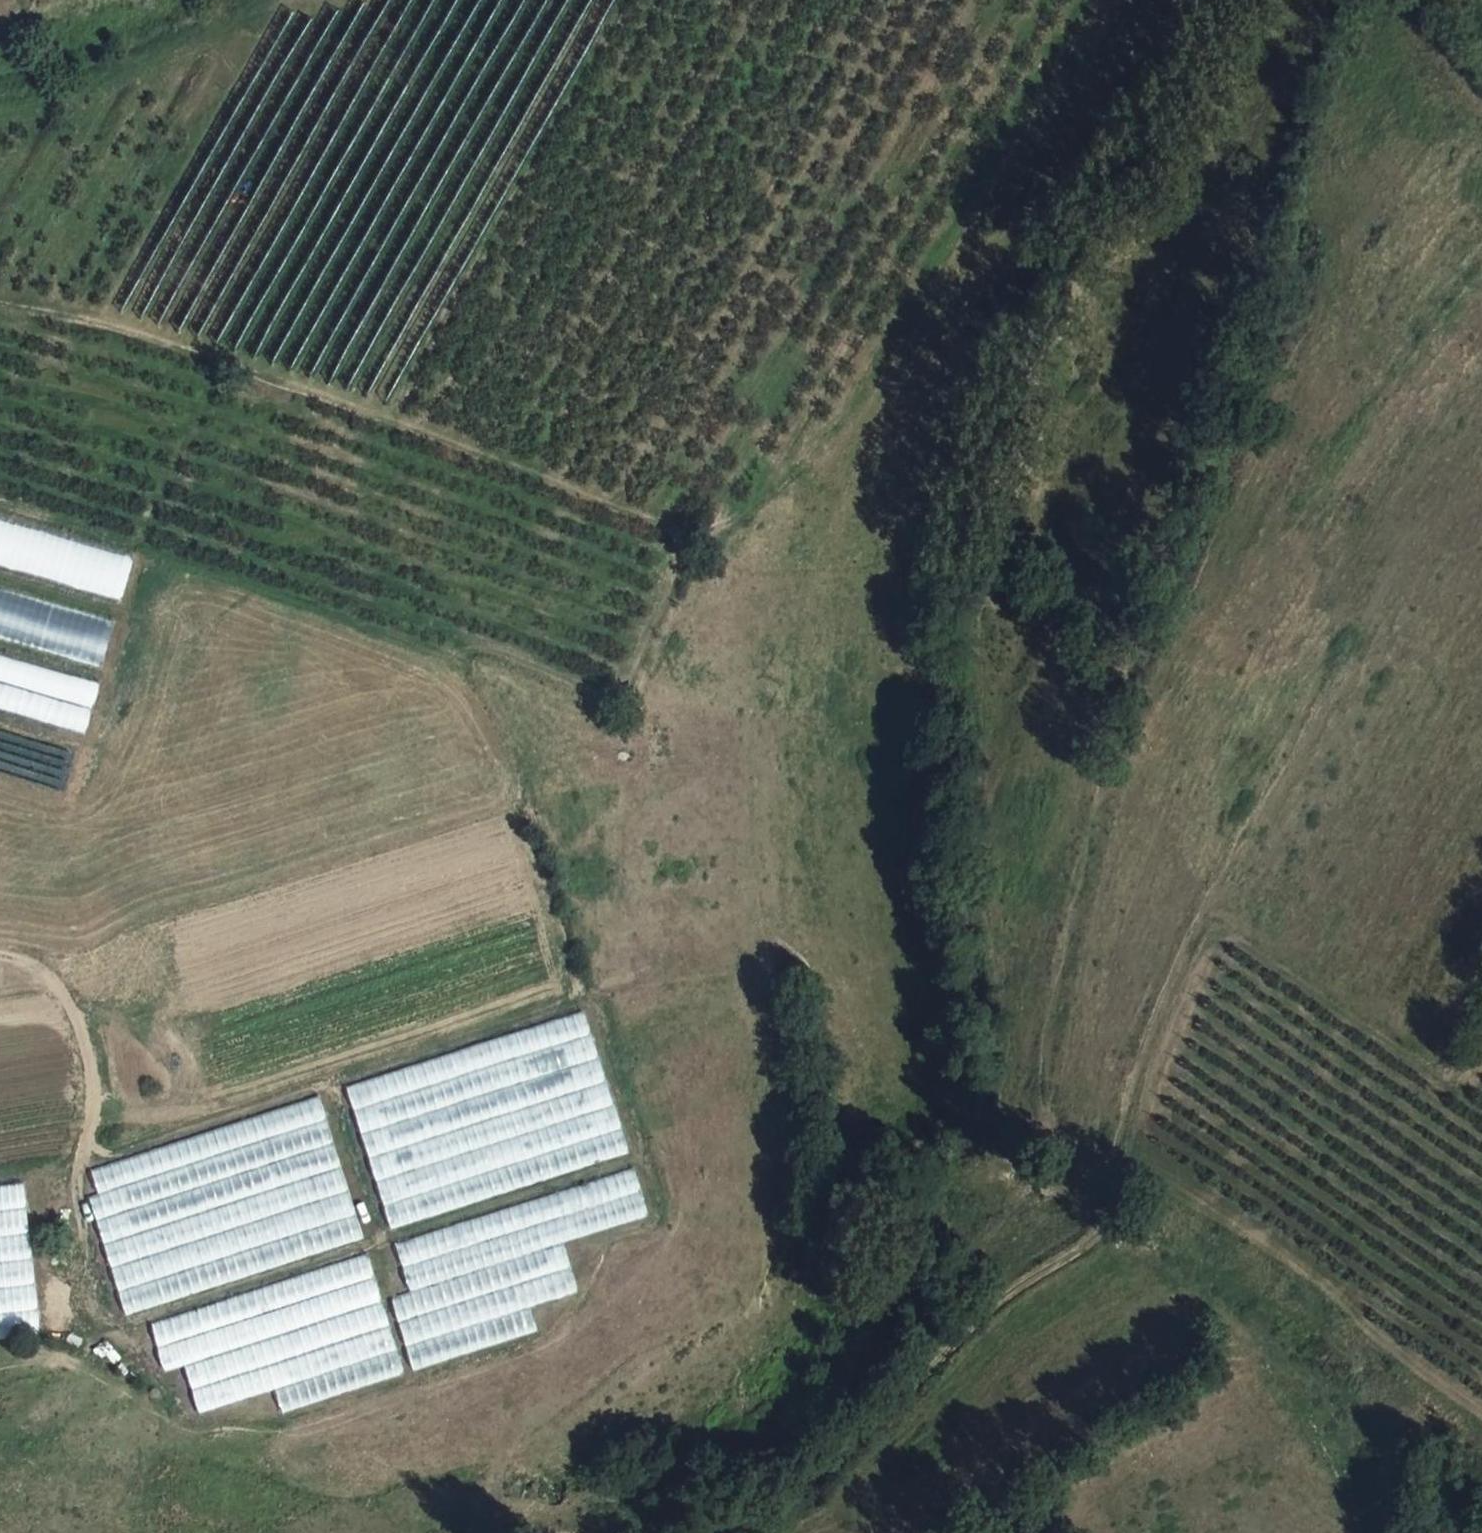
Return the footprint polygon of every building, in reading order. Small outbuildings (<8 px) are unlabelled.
[(126,597),(136,555),(0,521),(0,566),(126,597)] [(173,541),(179,543),(182,532),(167,527),(163,538),(173,541)] [(105,661),(115,619),(0,591),(0,636),(105,661)] [(88,731),(102,682),(0,654),(0,707),(88,731)] [(592,1015),(350,1082),(389,1224),(631,1157),(592,1015)] [(93,1196),(124,1310),(365,1244),(326,1101),(91,1165),(99,1194),(93,1196)] [(640,1173),(397,1237),(412,1294),(396,1298),(413,1366),(542,1333),(535,1305),(582,1292),(568,1239),(651,1217),(640,1173)] [(41,1336),(26,1188),(0,1190),(0,1340),(41,1336)] [(283,1410),(407,1377),(375,1258),(152,1318),(166,1372),(188,1366),(200,1411),(278,1390),(283,1410)]
